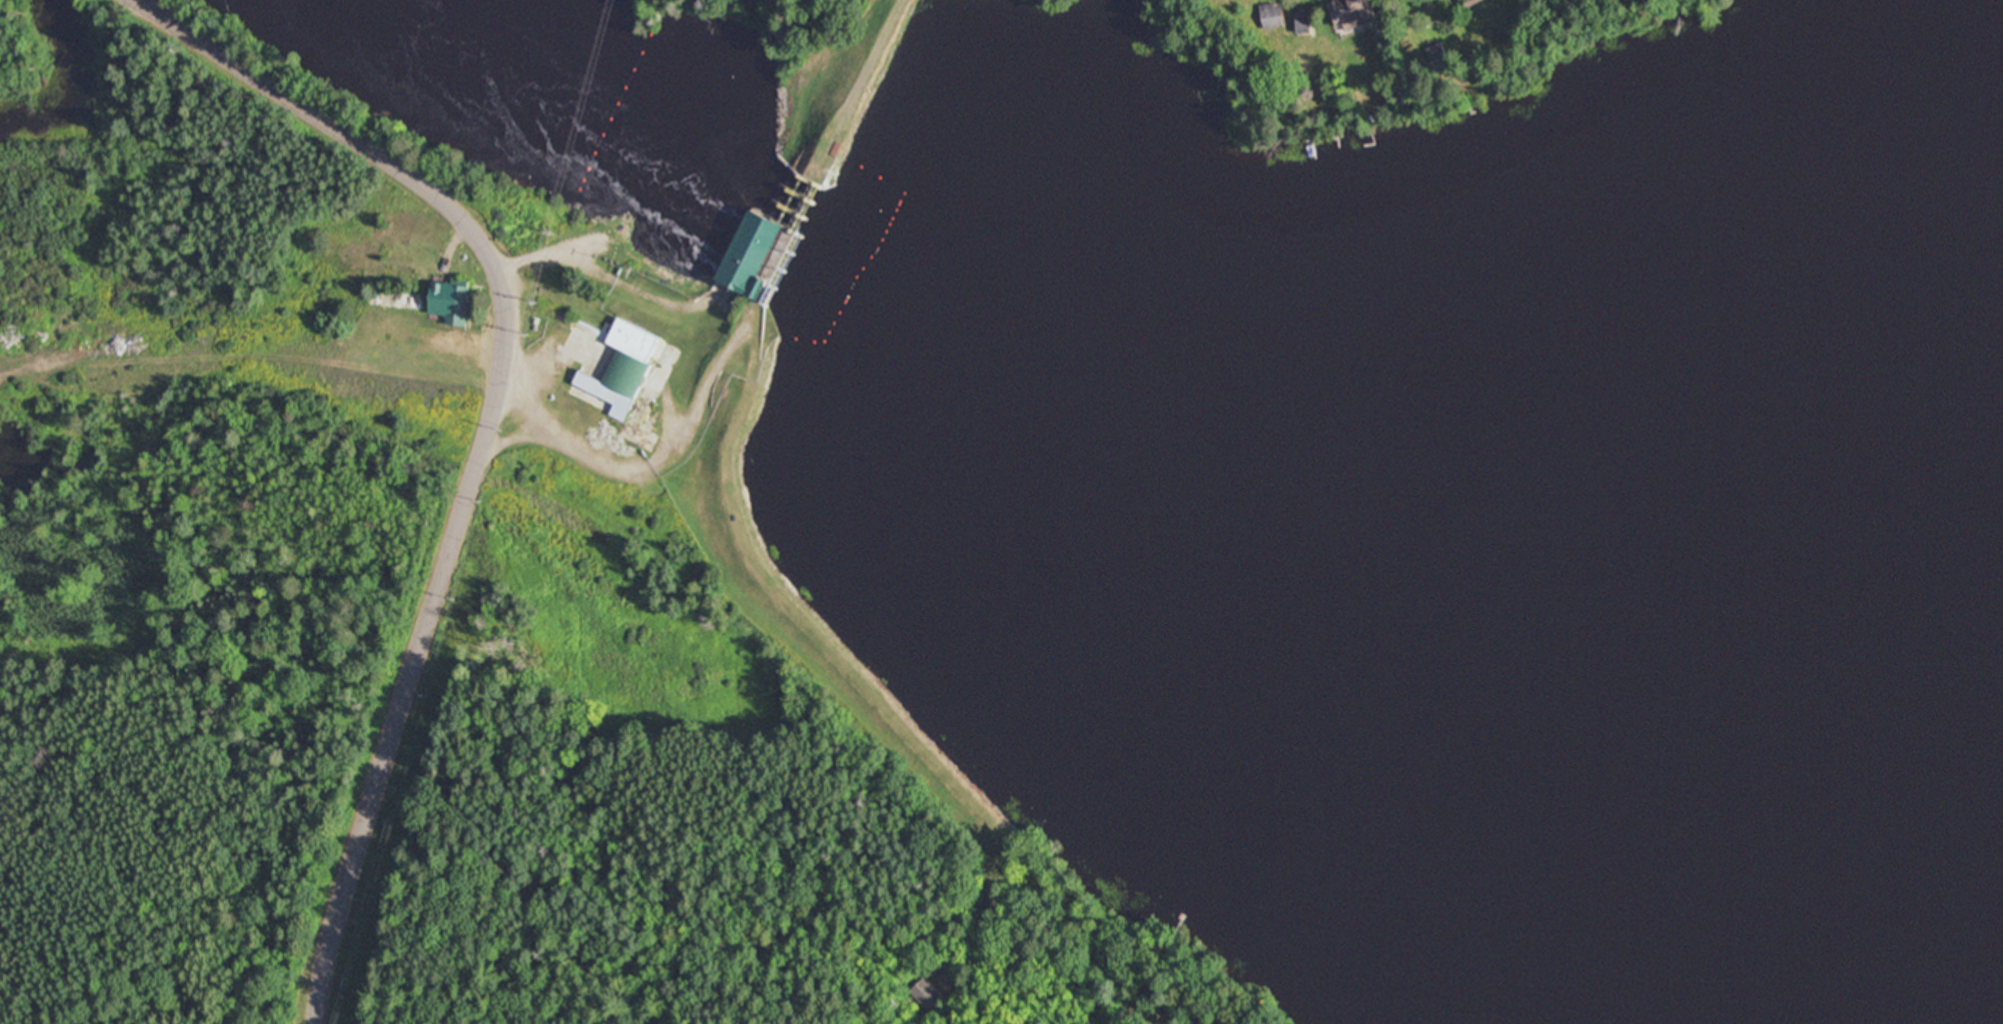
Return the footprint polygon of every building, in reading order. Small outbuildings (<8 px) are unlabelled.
[(1332,1),(1326,3),(1337,34),(1379,20),(1372,0),(1367,0),(1364,1),(1364,0),(1332,0),(1332,1)] [(1282,24),(1280,1),(1258,3),(1261,26),(1282,24)] [(1294,33),(1312,33),(1312,6),(1294,6),(1294,33)] [(1423,49),(1431,75),(1446,70),(1439,45),(1423,49)] [(717,278),(762,299),(771,280),(763,275),(787,224),(751,207),(717,278)] [(627,420),(659,338),(666,341),(671,328),(708,343),(723,303),(706,296),(703,307),(632,279),(625,297),(631,300),(628,308),(616,304),(612,315),(616,317),(605,344),(615,348),(602,382),(576,372),(567,396),(627,420)] [(443,325),(464,327),(468,286),(437,283),(435,300),(430,299),(429,314),(444,315),(443,325)] [(913,992),(933,1012),(948,997),(928,977),(913,992)]
